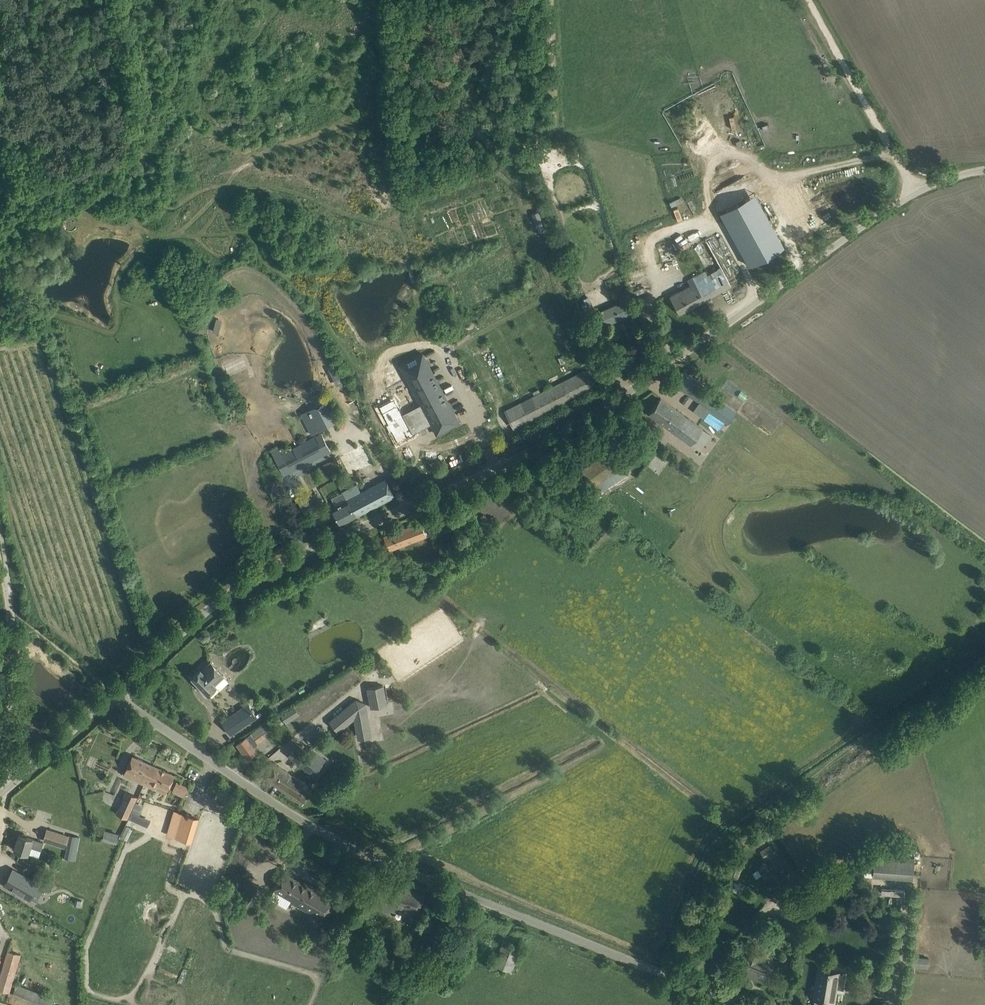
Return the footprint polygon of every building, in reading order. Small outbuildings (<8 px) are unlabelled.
[(742,190),(751,186),(746,175),(737,179),(742,190)] [(774,228),(739,247),(749,265),(784,246),(774,228)] [(665,272),(679,268),(669,239),(655,244),(665,272)] [(680,290),(670,295),(675,304),(680,313),(731,285),(721,267),(707,274),(705,271),(688,280),(690,284),(692,287),(681,293),(680,290)] [(584,312),(592,330),(601,326),(593,308),(589,297),(579,301),(584,312)] [(598,311),(604,325),(635,312),(629,298),(598,311)] [(636,329),(649,354),(656,350),(643,325),(636,329)] [(422,353),(400,365),(421,404),(403,413),(402,413),(412,433),(413,433),(413,432),(420,429),(422,432),(426,430),(424,427),(431,423),(436,432),(436,434),(459,422),(422,353)] [(637,363),(633,357),(621,364),(625,370),(637,363)] [(336,364),(329,367),(338,384),(344,381),(336,364)] [(589,368),(504,410),(509,420),(513,429),(598,386),(594,377),(589,368)] [(674,384),(682,390),(699,403),(693,411),(704,418),(710,410),(728,424),(738,410),(692,377),(684,371),(674,384)] [(660,397),(648,413),(699,451),(711,434),(702,428),(660,397)] [(319,431),(336,422),(326,403),(309,412),(319,431)] [(390,408),(382,412),(387,423),(384,425),(387,430),(390,429),(397,441),(404,438),(412,434),(412,433),(402,413),(398,406),(391,409),(390,408)] [(277,445),(271,449),(284,475),(330,451),(321,433),(281,453),(277,445)] [(619,454),(615,448),(580,471),(595,494),(631,470),(626,463),(646,450),(639,441),(619,454)] [(374,462),(372,458),(364,443),(340,455),(349,474),(374,462)] [(357,484),(342,492),(347,500),(331,508),(340,524),(394,495),(389,487),(385,479),(361,492),(357,484)] [(305,515),(319,507),(315,500),(302,507),(305,515)] [(426,536),(424,531),(420,522),(383,536),(389,550),(426,536)] [(191,677),(202,689),(202,690),(205,694),(207,693),(207,694),(216,686),(218,688),(220,688),(227,682),(227,679),(223,675),(210,662),(201,670),(200,669),(191,677)] [(383,685),(367,688),(370,708),(387,705),(383,685)] [(356,699),(328,721),(333,726),(354,709),(356,712),(360,712),(364,738),(371,737),(365,703),(356,699)] [(248,705),(230,717),(222,722),(230,733),(255,716),(248,705)] [(288,708),(280,714),(283,717),(284,720),(293,715),(288,708)] [(244,738),(236,744),(247,759),(251,756),(255,753),(258,751),(254,746),(258,743),(257,742),(260,740),(257,737),(263,733),(265,736),(284,723),(281,719),(279,715),(277,714),(244,738)] [(297,743),(294,747),(288,755),(313,775),(322,763),(305,750),(297,743)] [(166,794),(168,789),(170,784),(174,775),(152,765),(132,755),(130,760),(123,774),(132,779),(144,784),(155,789),(166,794)] [(291,769),(278,760),(265,778),(292,797),(293,796),(296,798),(295,799),(302,804),(312,791),(307,788),(308,787),(289,773),(291,769)] [(188,787),(176,782),(171,792),(183,797),(188,787)] [(131,811),(134,803),(137,796),(125,791),(116,814),(127,819),(131,811)] [(179,812),(172,837),(191,842),(198,818),(179,812)] [(116,843),(118,832),(103,828),(101,839),(116,843)] [(68,836),(46,830),(43,839),(65,847),(68,836)] [(43,842),(28,837),(19,834),(14,849),(19,850),(24,852),(39,857),(43,842)] [(75,860),(80,837),(68,835),(64,858),(75,860)] [(770,844),(765,848),(770,856),(776,853),(770,844)] [(911,878),(913,858),(872,855),(871,876),(911,878)] [(13,871),(5,884),(29,898),(37,884),(31,881),(31,880),(13,871)] [(31,880),(31,881),(37,884),(44,888),(48,891),(54,882),(36,872),(32,879),(31,880)] [(283,872),(278,880),(274,889),(269,898),(287,909),(290,902),(324,921),(336,899),(329,895),(329,896),(325,894),(325,893),(303,880),(302,882),(283,872)] [(392,886),(393,884),(379,879),(369,907),(388,914),(390,909),(416,919),(421,904),(424,895),(399,886),(399,888),(392,886)] [(239,900),(252,907),(263,888),(250,880),(239,900)] [(742,894),(744,884),(728,880),(726,890),(742,894)] [(773,916),(762,931),(770,937),(781,923),(773,916)] [(349,931),(356,935),(360,927),(352,923),(349,931)] [(319,945),(328,949),(336,934),(327,929),(319,945)] [(487,948),(491,938),(482,935),(478,945),(487,948)] [(520,949),(503,942),(499,952),(494,965),(510,972),(520,949)] [(0,975),(0,990),(9,993),(12,983),(19,960),(21,954),(8,951),(7,951),(0,975)] [(740,972),(764,981),(769,969),(755,963),(758,956),(750,953),(747,960),(745,959),(740,972)] [(927,968),(928,958),(912,957),(911,967),(927,968)] [(819,969),(814,999),(834,1002),(839,972),(819,969)] [(53,999),(16,982),(11,993),(39,1004),(50,1004),(53,999)]
